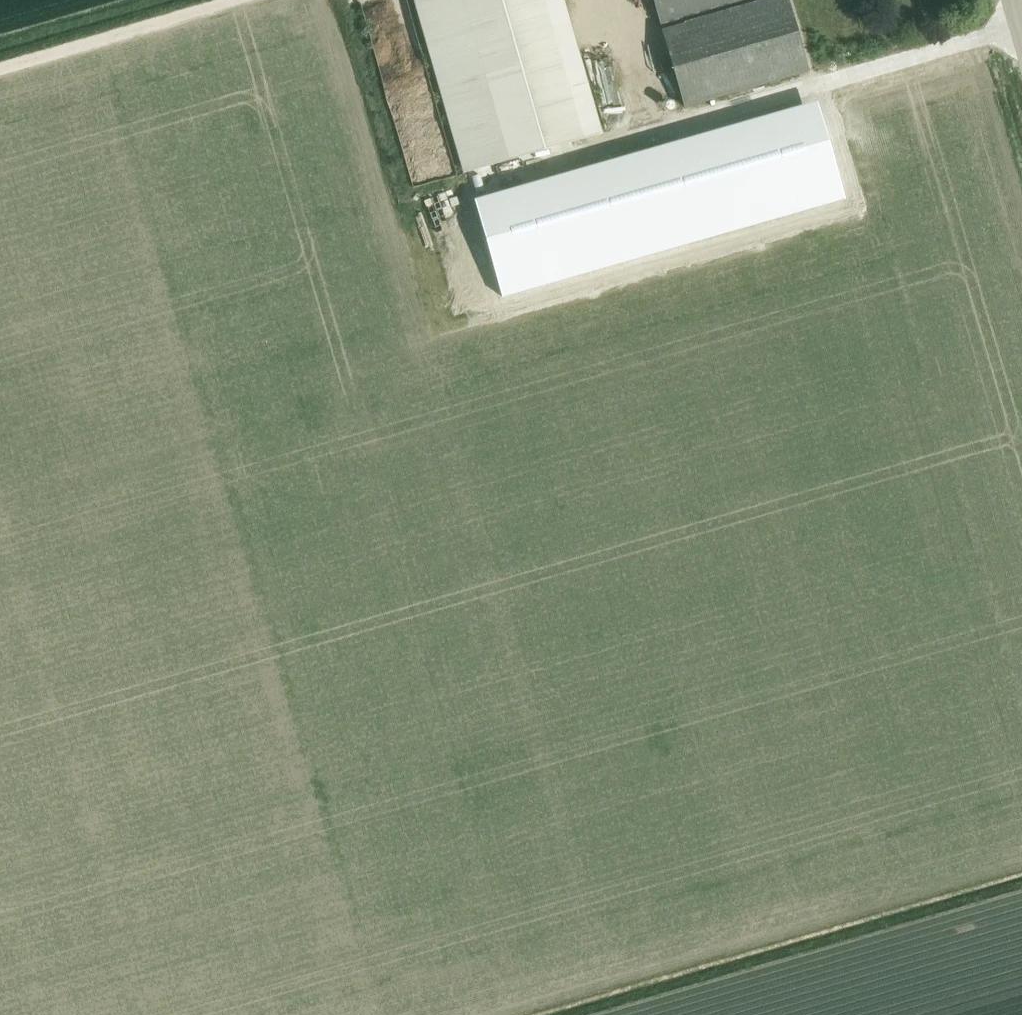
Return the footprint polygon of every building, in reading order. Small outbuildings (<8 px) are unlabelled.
[(581,136),(542,0),(417,0),(465,169),(581,136)] [(661,25),(748,0),(654,0),(661,25)] [(661,25),(685,106),(808,70),(787,0),(748,0),(661,25)] [(419,63),(424,83),(436,80),(431,60),(419,63)] [(596,165),(602,184),(480,219),(502,296),(844,198),(822,120),(676,162),(671,143),(596,165)]
